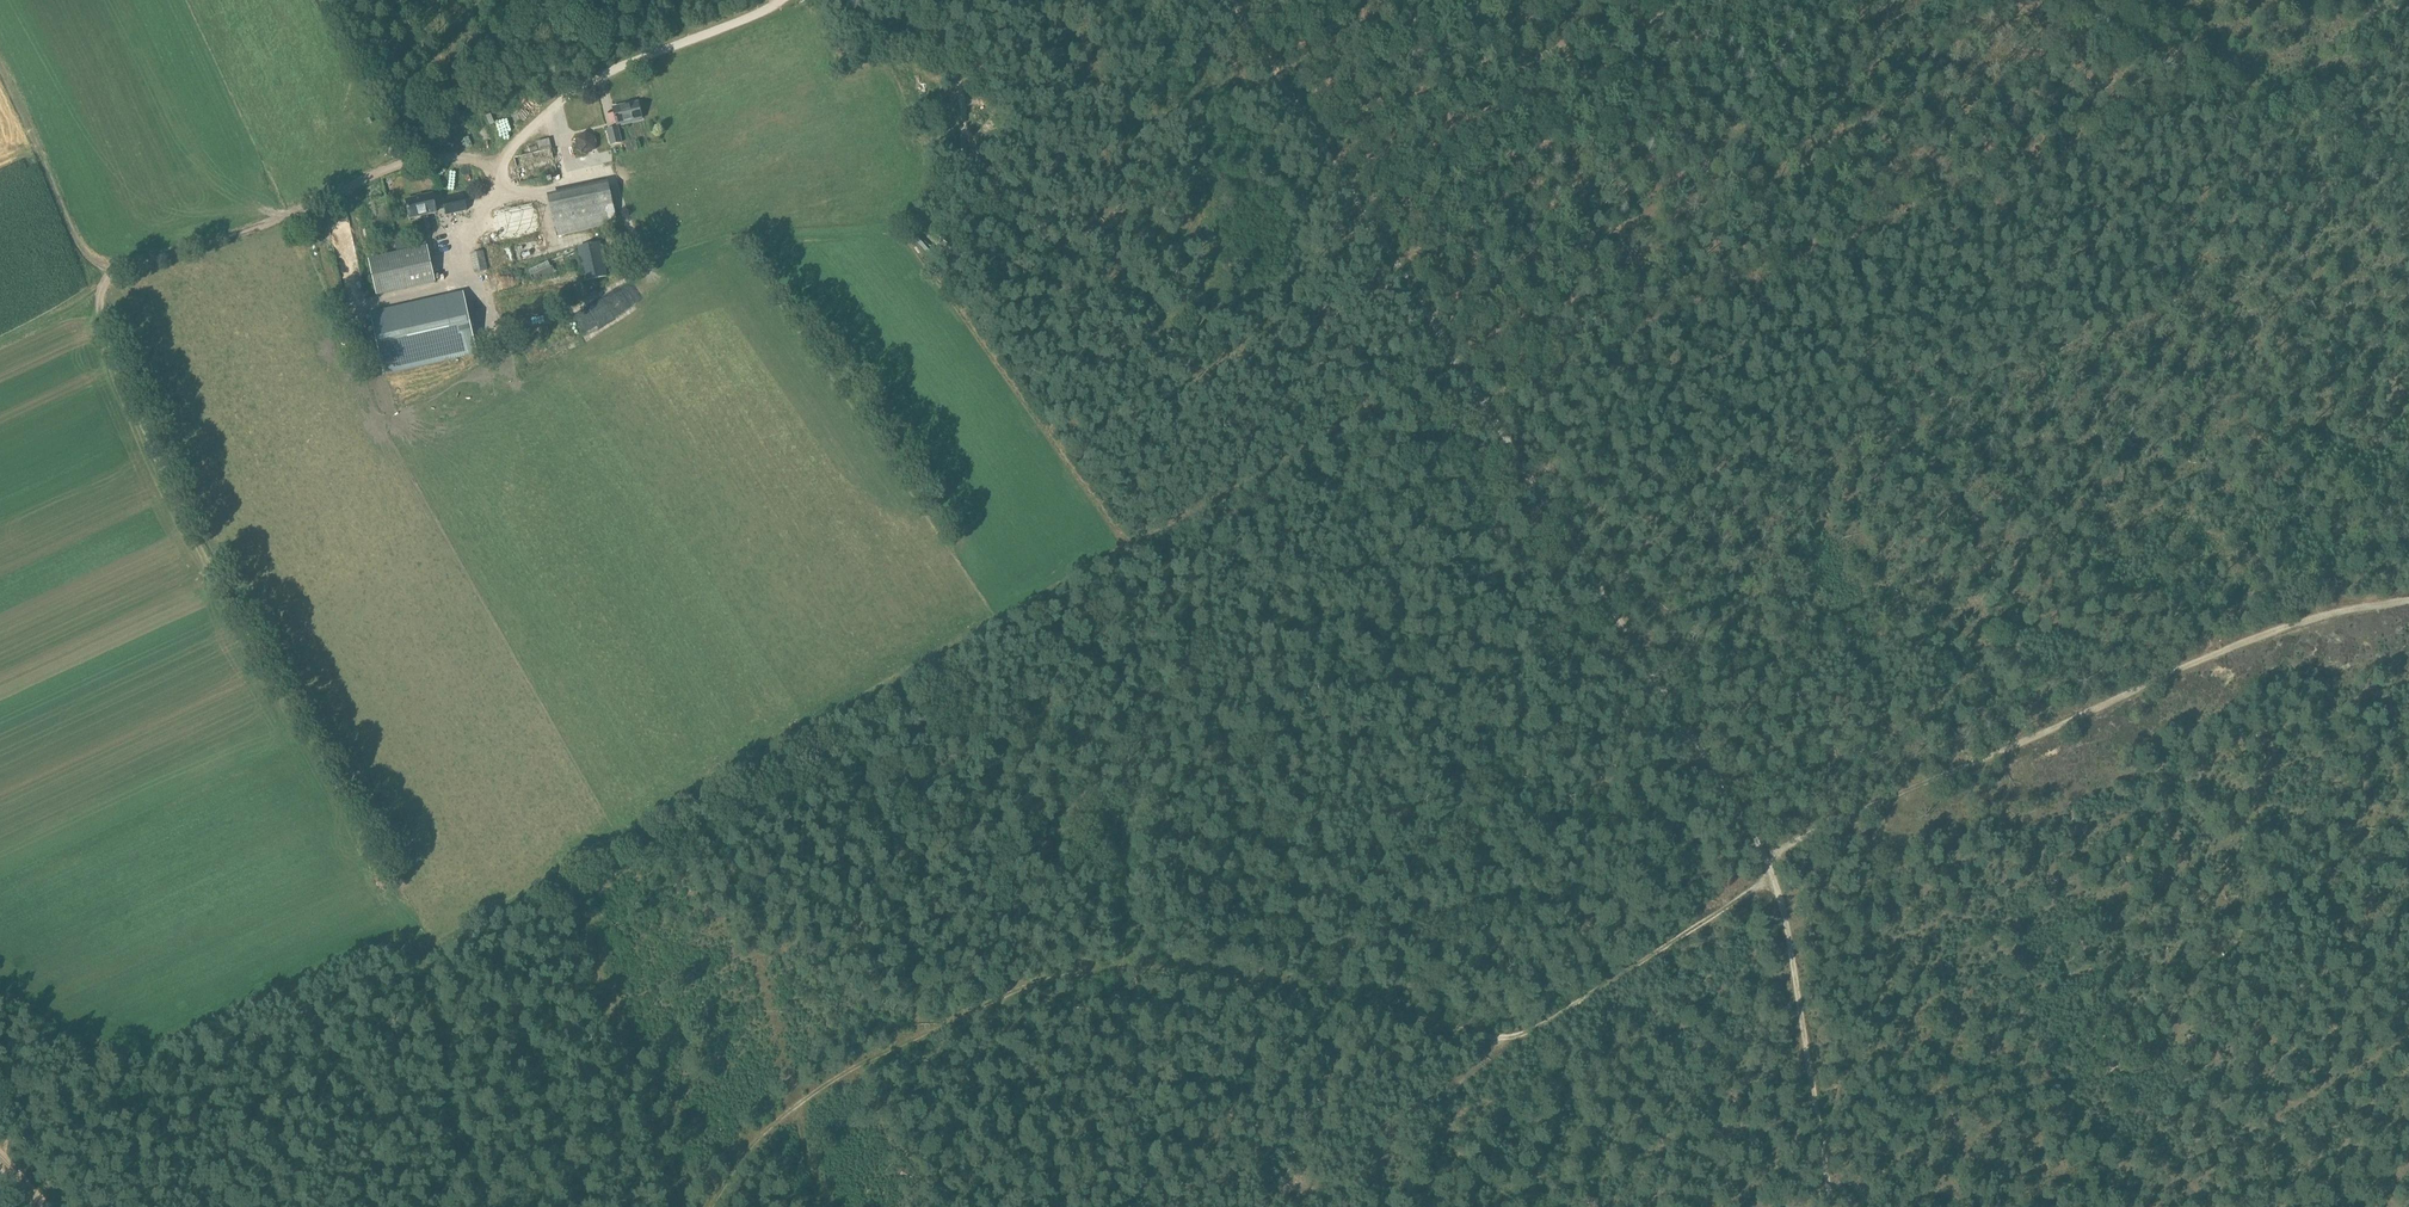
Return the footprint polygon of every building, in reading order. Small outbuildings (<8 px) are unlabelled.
[(617,125),(642,120),(638,104),(624,107),(624,106),(613,109),(617,125)] [(604,107),(606,116),(612,114),(610,105),(604,107)] [(619,127),(606,129),(610,146),(622,143),(619,127)] [(575,138),(576,150),(587,156),(596,149),(596,137),(586,132),(575,138)] [(549,140),(538,143),(540,152),(551,150),(549,140)] [(608,182),(547,195),(556,237),(605,227),(605,223),(617,220),(608,182)] [(501,221),(534,212),(529,193),(496,202),(501,221)] [(437,212),(434,194),(407,200),(411,218),(437,212)] [(465,211),(462,195),(445,199),(448,214),(465,211)] [(334,256),(338,255),(343,291),(356,289),(347,229),(331,231),(334,256)] [(606,243),(610,253),(622,254),(628,245),(624,236),(614,233),(606,243)] [(528,269),(573,248),(570,242),(525,263),(528,269)] [(607,269),(600,243),(577,248),(584,282),(607,277),(606,269),(607,269)] [(428,248),(427,248),(397,255),(369,261),(377,298),(436,284),(428,248)] [(580,262),(574,250),(528,270),(533,282),(580,262)] [(470,255),(474,273),(488,270),(484,252),(470,255)] [(522,279),(513,280),(514,288),(523,287),(522,279)] [(462,295),(372,315),(386,375),(476,355),(462,295)]
